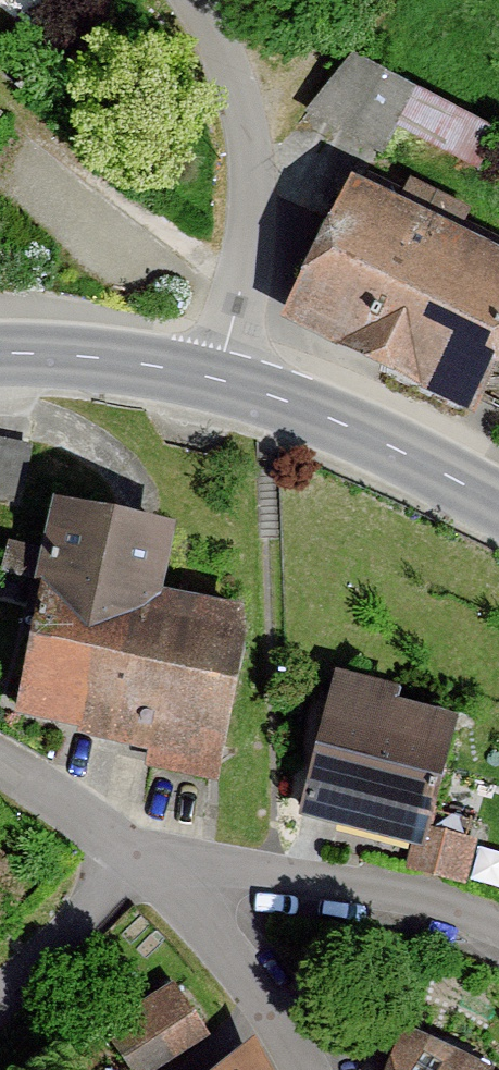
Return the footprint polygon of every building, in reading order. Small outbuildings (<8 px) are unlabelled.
[(349,36),(314,105),(386,142),(422,73),(349,36)] [(357,183),(294,310),(472,399),(498,344),(498,254),(357,183)] [(166,526),(63,503),(22,699),(81,713),(82,721),(155,742),(153,757),(213,771),(242,612),(154,595),(166,526)] [(448,714),(323,680),(285,814),(411,849),(448,714)] [(89,1027),(119,1069),(153,1069),(201,1037),(160,978),(89,1027)] [(485,1066),(407,1030),(391,1069),(484,1069),(485,1066)]
